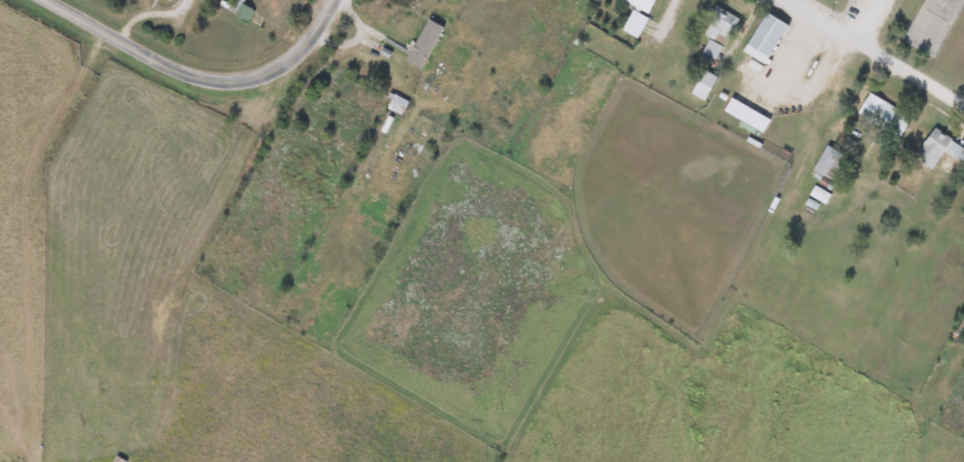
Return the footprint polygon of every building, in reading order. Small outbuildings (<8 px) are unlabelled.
[(655,0),(621,0),(632,6),(620,30),(636,38),(647,16),(655,0)] [(228,11),(245,22),(252,12),(242,6),(241,6),(234,1),(228,11)] [(714,59),(721,44),(724,45),(737,18),(713,7),(700,34),(708,38),(701,53),(714,59)] [(740,52),(763,65),(786,25),(763,12),(740,52)] [(420,69),(441,27),(425,19),(404,61),(420,69)] [(715,78),(702,70),(689,93),(703,101),(715,78)] [(909,116),(866,94),(855,115),(898,138),(909,116)] [(399,116),(407,104),(394,95),(386,107),(399,116)] [(957,161),(963,147),(930,129),(914,159),(931,168),(940,152),(957,161)] [(818,177),(839,178),(841,151),(820,149),(818,177)]
